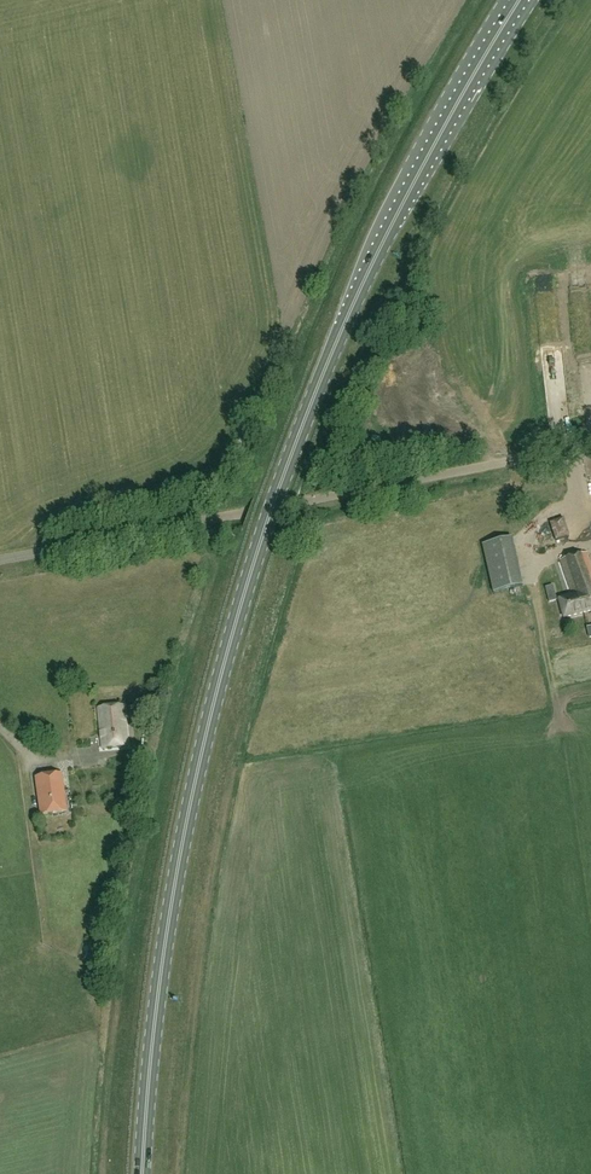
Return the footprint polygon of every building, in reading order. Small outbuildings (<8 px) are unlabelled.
[(581,341),(585,360),(590,358),(590,339),(581,341)] [(565,345),(548,346),(549,364),(556,364),(556,363),(566,362),(565,345)] [(565,411),(555,412),(556,421),(566,420),(565,411)] [(562,519),(549,523),(555,540),(568,536),(562,519)] [(511,538),(482,544),(493,593),(522,586),(511,538)] [(559,600),(565,619),(590,610),(590,565),(587,553),(560,561),(572,596),(559,600)] [(547,596),(549,603),(557,601),(555,594),(547,596)] [(124,706),(98,709),(102,748),(128,745),(124,706)] [(35,775),(39,813),(65,810),(61,773),(35,775)] [(99,965),(102,957),(89,951),(85,960),(99,965)]
